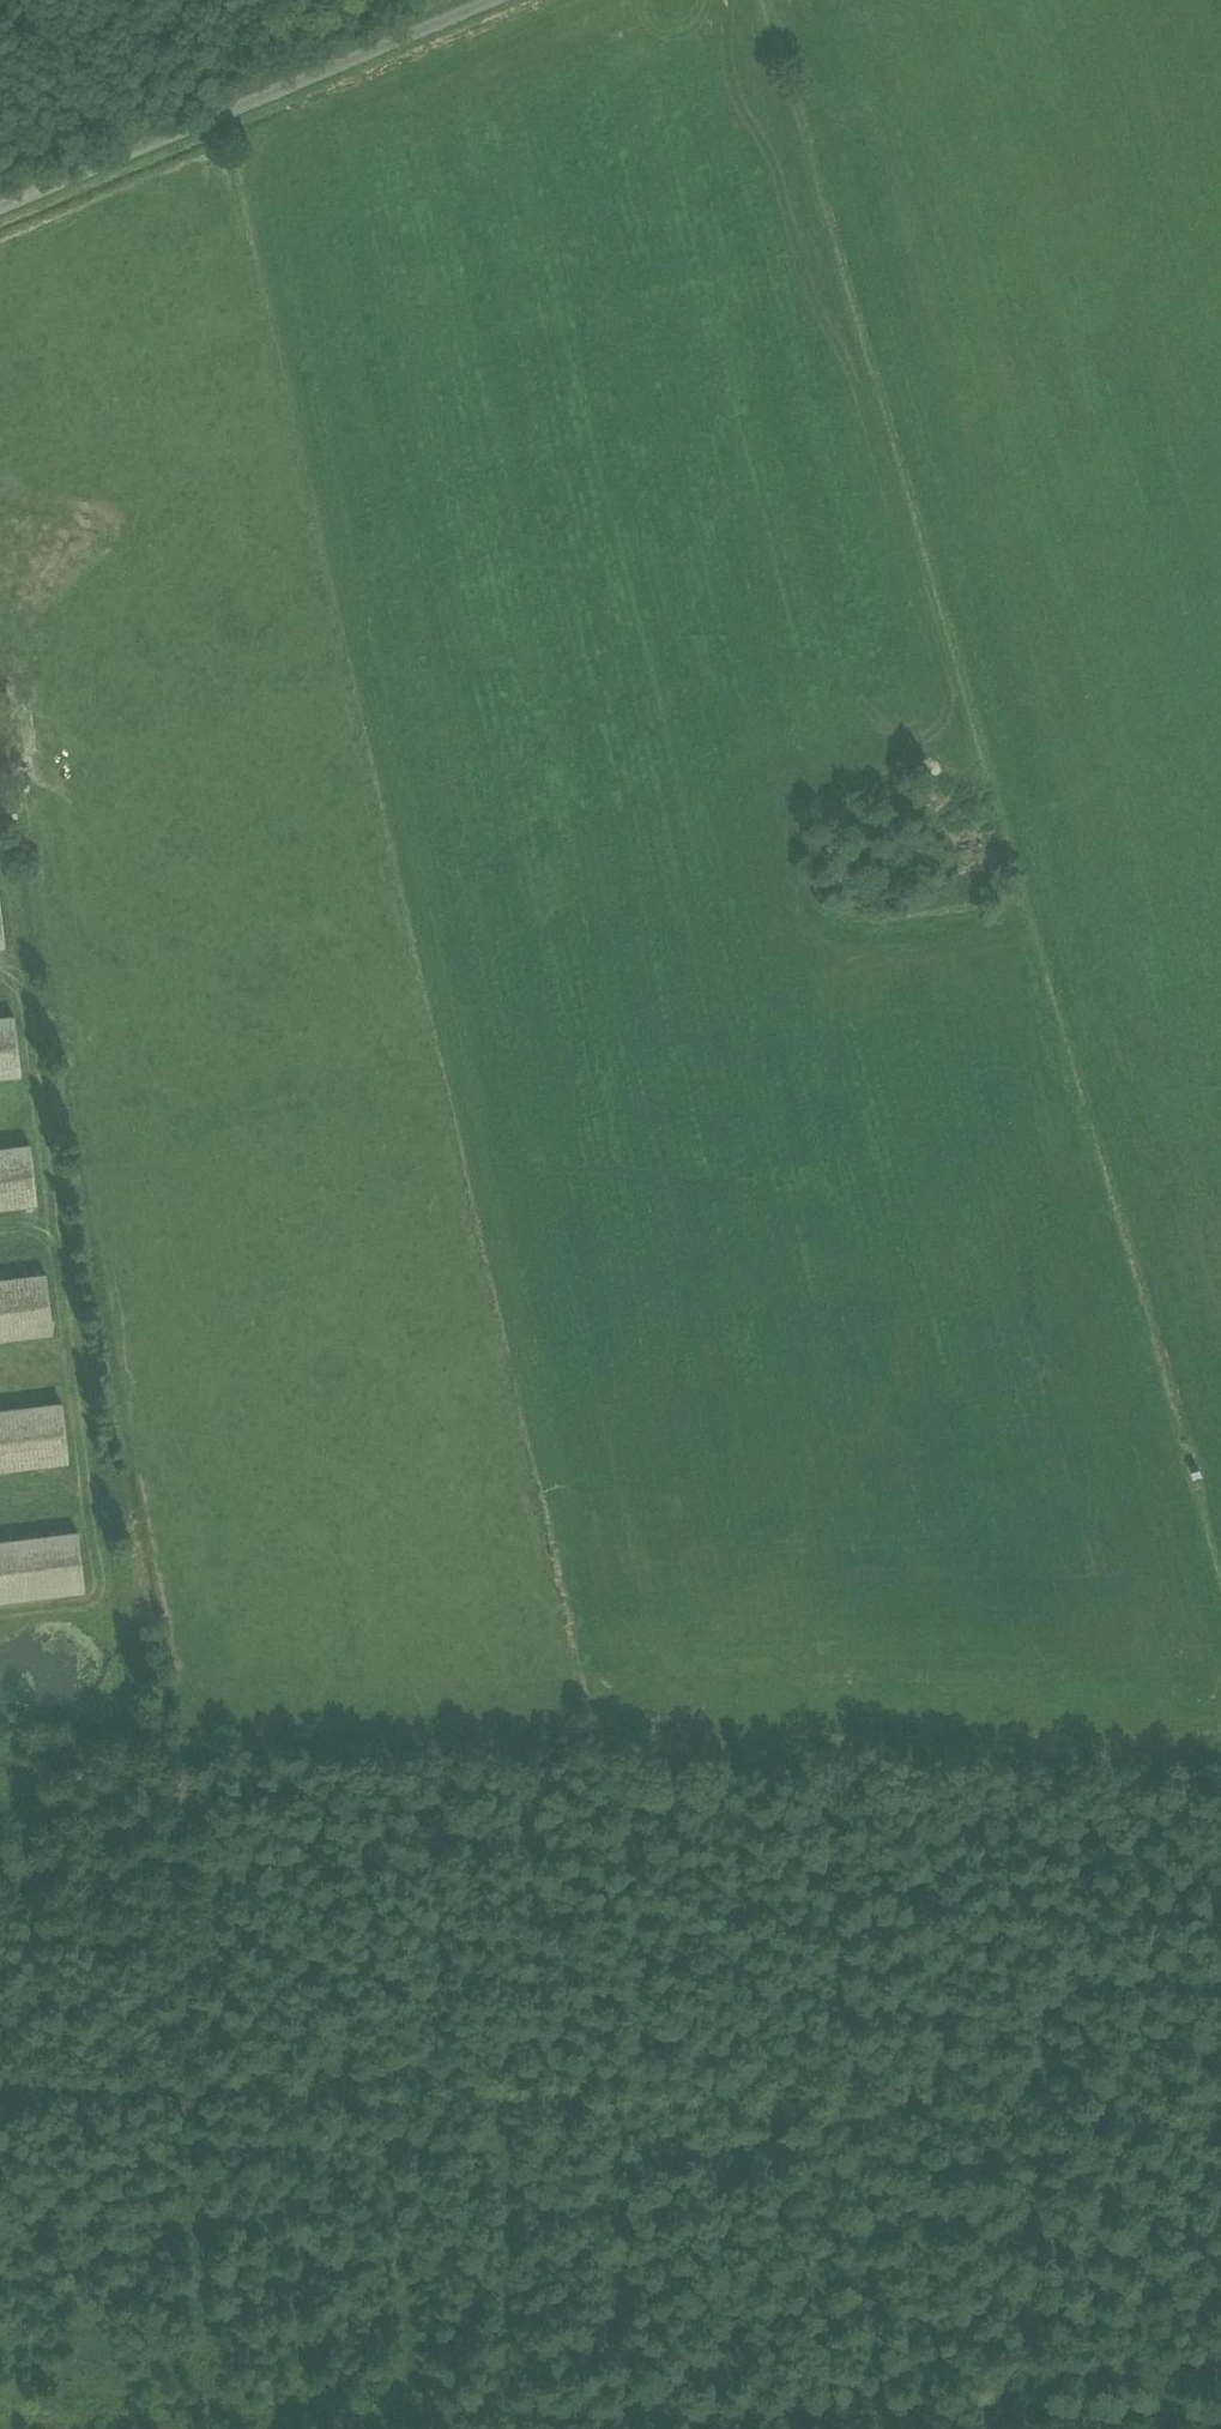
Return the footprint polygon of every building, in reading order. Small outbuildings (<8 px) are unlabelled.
[(28,1079),(21,1018),(0,1021),(0,1083),(28,1079)] [(45,1207),(38,1147),(0,1152),(0,1213),(45,1207)] [(61,1339),(54,1276),(0,1282),(0,1346),(61,1339)] [(77,1465),(69,1406),(0,1415),(0,1475),(77,1465)] [(92,1597),(84,1535),(0,1545),(0,1608),(92,1597)]
